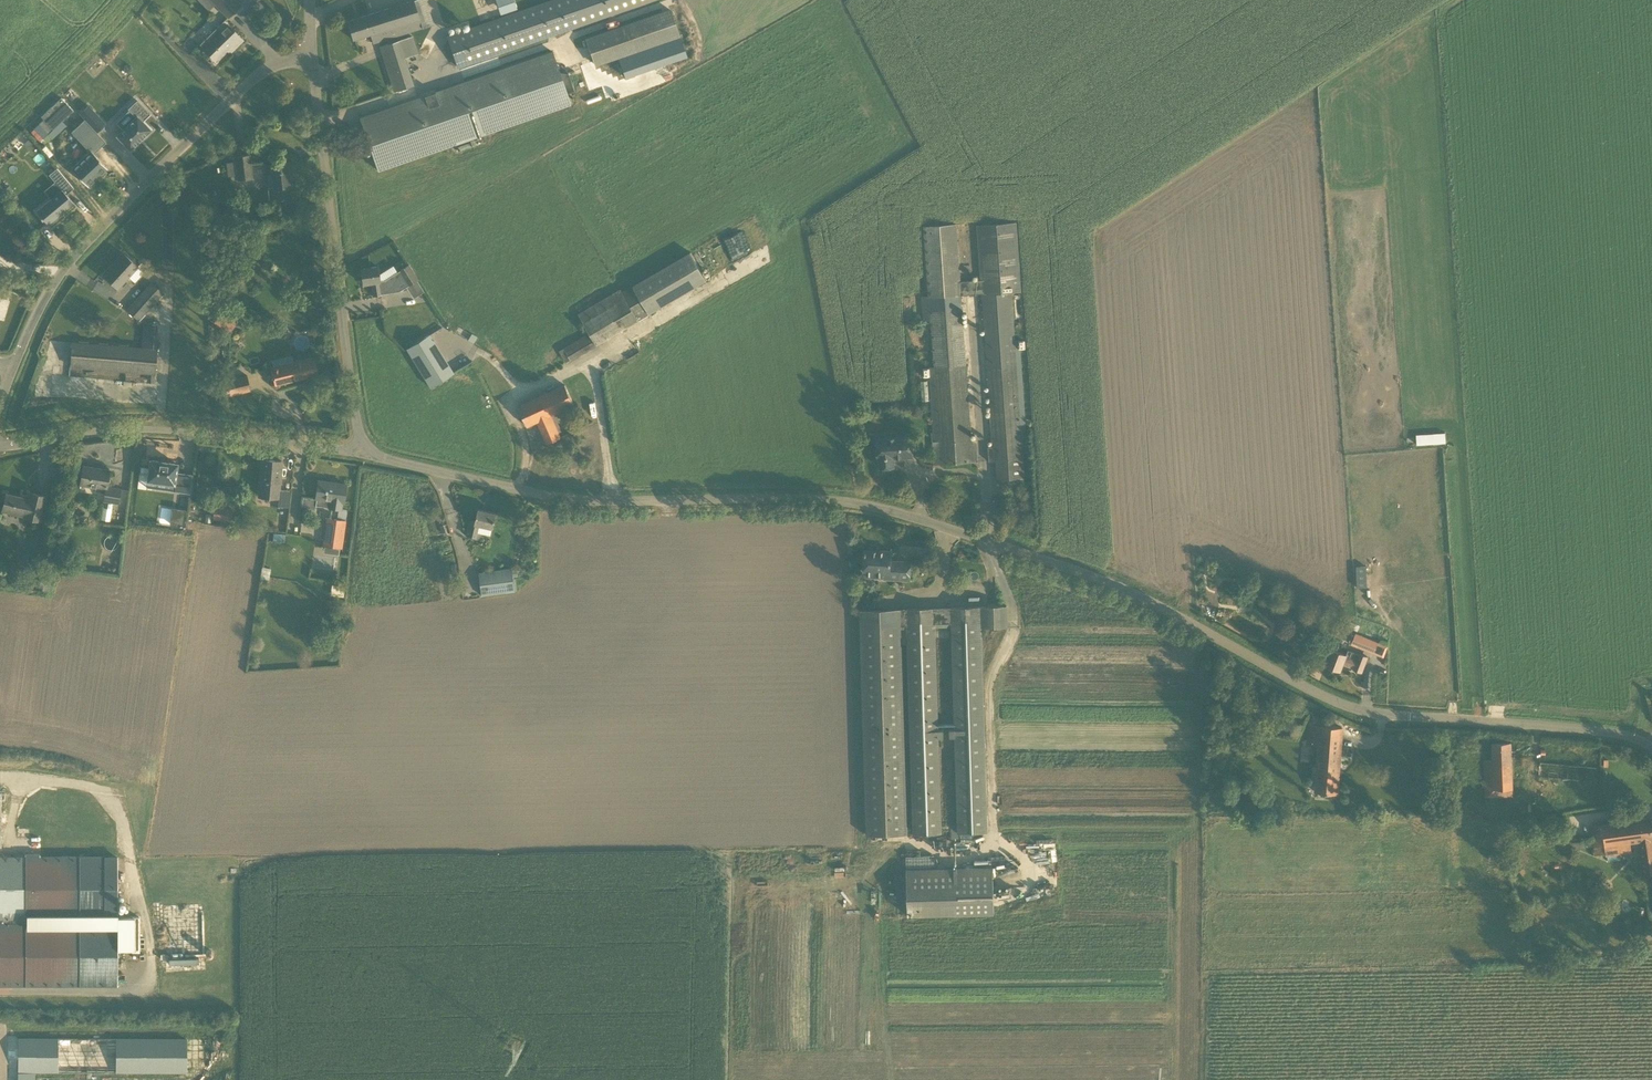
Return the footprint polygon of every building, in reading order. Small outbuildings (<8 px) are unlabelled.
[(228,17),(241,4),(237,0),(212,0),(228,17)] [(353,40),(370,34),(373,43),(422,28),(413,0),(347,21),(353,40)] [(447,35),(458,68),(655,0),(549,0),(447,35)] [(680,35),(671,10),(587,39),(595,64),(680,35)] [(200,44),(215,60),(232,44),(235,47),(243,40),(228,24),(224,20),(200,44)] [(405,58),(399,40),(380,46),(394,91),(413,85),(405,58)] [(553,52),(360,118),(378,170),(571,104),(553,52)] [(100,109),(104,100),(94,96),(91,106),(100,109)] [(51,128),(73,111),(62,97),(40,114),(51,128)] [(130,149),(150,130),(142,121),(150,114),(137,100),(128,109),(129,110),(136,117),(123,130),(117,136),(130,149)] [(99,116),(88,105),(80,113),(90,124),(99,116)] [(73,170),(90,188),(109,170),(95,155),(107,143),(86,121),(73,133),(91,153),(73,170)] [(39,124),(34,128),(43,138),(48,133),(39,124)] [(235,156),(235,161),(226,162),(228,176),(237,175),(238,180),(253,178),(250,154),(235,156)] [(271,163),(274,187),(268,188),(270,201),(283,200),(282,186),(293,185),(293,177),(289,177),(287,161),(271,163)] [(44,220),(49,226),(75,204),(67,196),(75,189),(58,170),(50,176),(63,192),(38,213),(43,218),(42,219),(43,221),(44,220)] [(959,281),(955,222),(923,225),(928,289),(928,296),(960,294),(983,292),(988,292),(987,279),(982,279),(959,281)] [(988,293),(1011,292),(1020,291),(1016,223),(978,225),(982,279),(987,279),(988,292),(988,293)] [(117,287),(137,266),(123,253),(113,264),(114,265),(105,276),(117,287)] [(649,314),(706,280),(690,253),(633,286),(649,314)] [(380,280),(378,266),(361,269),(363,284),(371,283),(373,296),(381,294),(398,290),(407,286),(418,279),(409,264),(398,271),(384,280),(380,280)] [(139,321),(163,293),(152,283),(127,310),(139,321)] [(22,286),(19,295),(25,297),(28,288),(22,286)] [(579,314),(589,332),(559,350),(566,362),(649,314),(633,286),(622,293),(620,289),(579,314)] [(988,369),(993,447),(988,447),(989,461),(994,461),(997,461),(999,479),(1024,477),(1011,292),(988,293),(988,292),(983,292),(988,369)] [(930,322),(933,367),(941,463),(972,461),(965,365),(960,294),(928,296),(921,297),(923,323),(930,322)] [(220,311),(214,323),(231,332),(237,320),(220,311)] [(155,374),(157,349),(159,325),(143,324),(140,348),(72,342),(70,367),(155,374)] [(430,387),(453,373),(430,335),(407,349),(430,387)] [(314,357),(270,367),(275,385),(318,374),(314,357)] [(930,376),(928,376),(933,442),(932,442),(934,464),(941,463),(933,367),(930,367),(930,376)] [(215,383),(216,388),(219,399),(251,390),(247,375),(215,383)] [(928,380),(920,381),(921,401),(929,400),(928,380)] [(527,426),(537,422),(547,444),(561,437),(551,415),(574,405),(565,385),(518,407),(527,426)] [(1447,432),(1417,433),(1418,444),(1447,443),(1447,432)] [(911,437),(877,439),(878,459),(880,459),(880,468),(894,467),(893,458),(912,457),(911,437)] [(278,498),(278,505),(287,506),(289,490),(279,489),(282,461),(262,459),(258,496),(278,498)] [(150,460),(148,480),(173,483),(172,491),(183,493),(186,473),(176,472),(177,464),(167,462),(160,461),(150,460)] [(120,489),(107,487),(109,470),(83,466),(80,484),(97,487),(96,490),(106,492),(104,500),(118,503),(120,489)] [(315,505),(339,509),(341,509),(342,502),(344,502),(346,485),(318,481),(316,498),(315,505)] [(24,517),(40,521),(46,496),(30,492),(28,501),(22,499),(23,497),(6,494),(2,511),(19,515),(20,513),(25,514),(24,517)] [(231,509),(214,507),(213,519),(230,521),(231,509)] [(172,526),(185,526),(186,508),(172,508),(172,526)] [(479,525),(493,528),(497,513),(482,510),(479,509),(476,522),(470,520),(468,531),(477,533),(479,525)] [(323,545),(325,545),(340,548),(342,548),(346,521),(337,520),(327,518),(323,545)] [(66,522),(62,552),(67,553),(72,523),(66,522)] [(884,579),(910,580),(911,564),(896,564),(896,565),(890,564),(891,551),(865,549),(863,572),(873,572),(873,574),(884,575),(884,579)] [(1370,564),(1358,564),(1359,588),(1364,588),(1364,570),(1371,570),(1370,564)] [(483,596),(491,595),(515,591),(512,568),(479,573),(482,596),(483,596)] [(907,609),(908,625),(914,834),(941,833),(938,737),(944,737),(943,729),(938,730),(934,624),(952,623),(955,729),(949,730),(950,736),(955,736),(958,825),(951,825),(951,838),(959,838),(958,833),(987,832),(981,628),(1007,627),(1007,606),(907,609)] [(907,609),(884,609),(861,610),(868,835),(908,834),(900,626),(908,625),(907,609)] [(1356,633),(1352,644),(1373,652),(1377,641),(1356,633)] [(1343,664),(1353,668),(1353,669),(1361,672),(1367,657),(1359,653),(1359,654),(1351,651),(1349,657),(1346,655),(1332,649),(1326,665),(1340,671),(1343,664)] [(1312,725),(1311,736),(1310,745),(1319,746),(1316,792),(1337,794),(1342,727),(1321,726),(1312,725)] [(1492,743),(1492,759),(1484,760),(1485,797),(1512,796),(1511,742),(1492,743)] [(1590,826),(1592,837),(1647,829),(1647,830),(1649,830),(1651,839),(1651,817),(1590,826)] [(1605,853),(1606,855),(1632,852),(1630,842),(1637,841),(1642,874),(1651,873),(1651,839),(1649,830),(1647,830),(1647,829),(1592,837),(1595,854),(1605,853)] [(1585,840),(1570,842),(1572,850),(1586,847),(1585,840)] [(0,858),(0,984),(118,984),(118,951),(118,917),(118,858),(40,857),(40,854),(25,854),(25,858),(0,858)] [(906,870),(907,915),(994,913),(992,868),(906,870)] [(118,917),(118,951),(140,950),(140,917),(118,917)] [(186,1072),(186,1039),(18,1039),(18,1071),(186,1072)]
